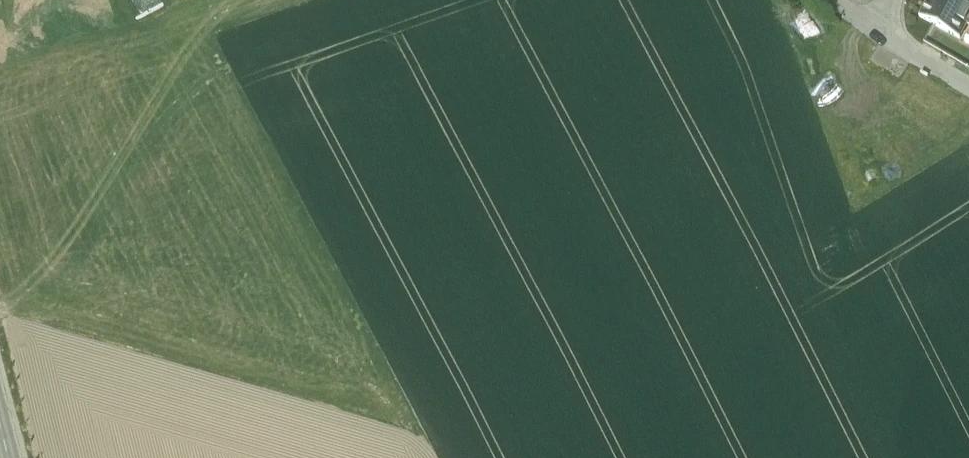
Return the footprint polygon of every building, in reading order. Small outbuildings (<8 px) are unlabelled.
[(919,18),(960,39),(961,38),(959,37),(965,25),(968,27),(968,0),(930,0),(929,1),(928,1),(927,2),(928,3),(921,16),(920,16),(919,18)]
